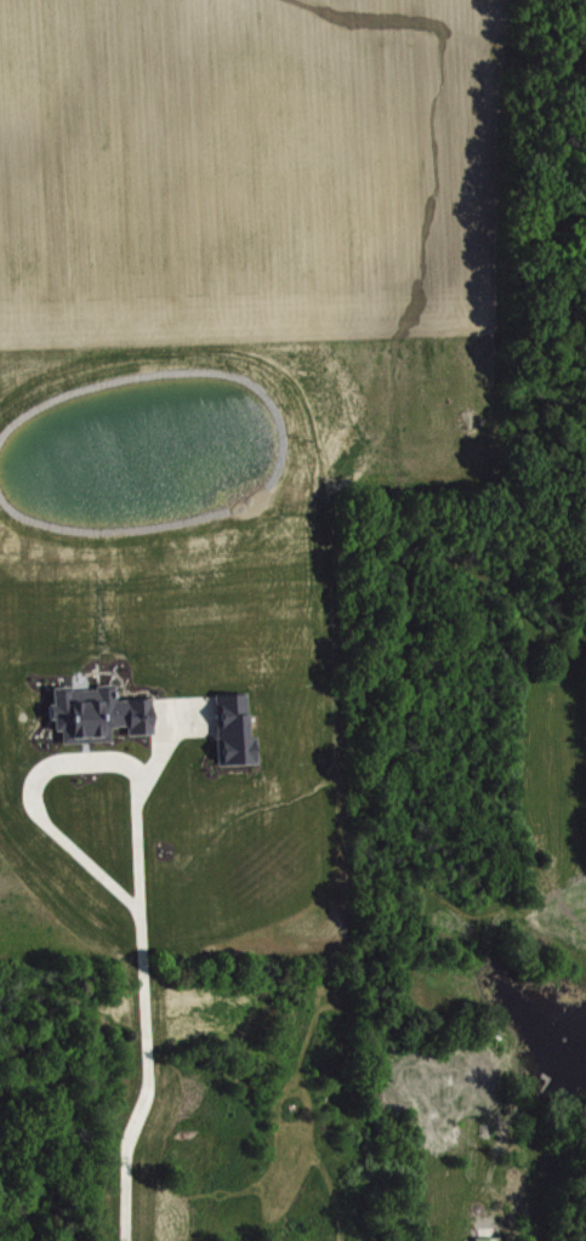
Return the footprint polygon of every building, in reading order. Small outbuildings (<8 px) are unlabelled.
[(55,690),(56,719),(59,719),(59,730),(65,730),(66,741),(113,741),(113,726),(131,726),(131,734),(155,734),(155,699),(118,699),(117,684),(100,685),(100,689),(55,690)] [(257,763),(256,735),(251,736),(251,727),(257,727),(256,714),(250,714),(249,694),(218,695),(220,764),(257,763)]
